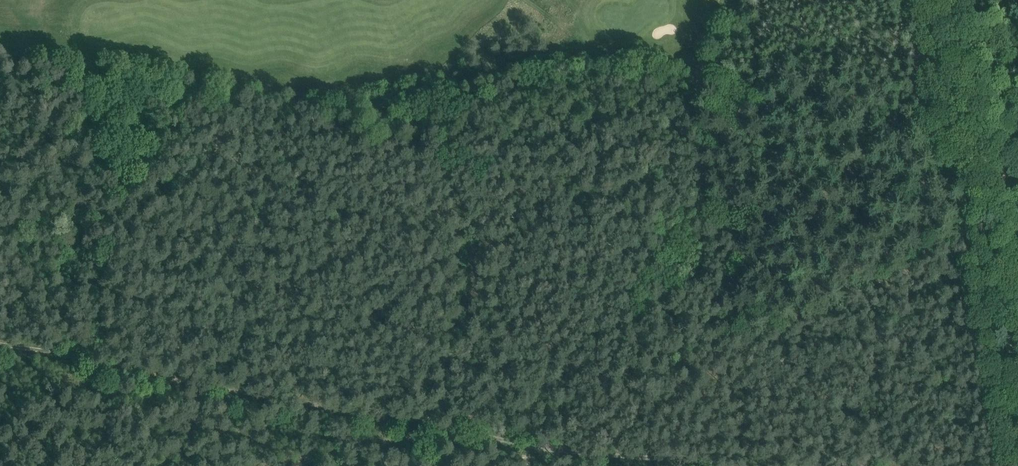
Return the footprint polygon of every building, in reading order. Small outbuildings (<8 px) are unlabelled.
[(657,41),(666,38),(666,37),(673,35),(670,25),(653,29),(657,41)]
